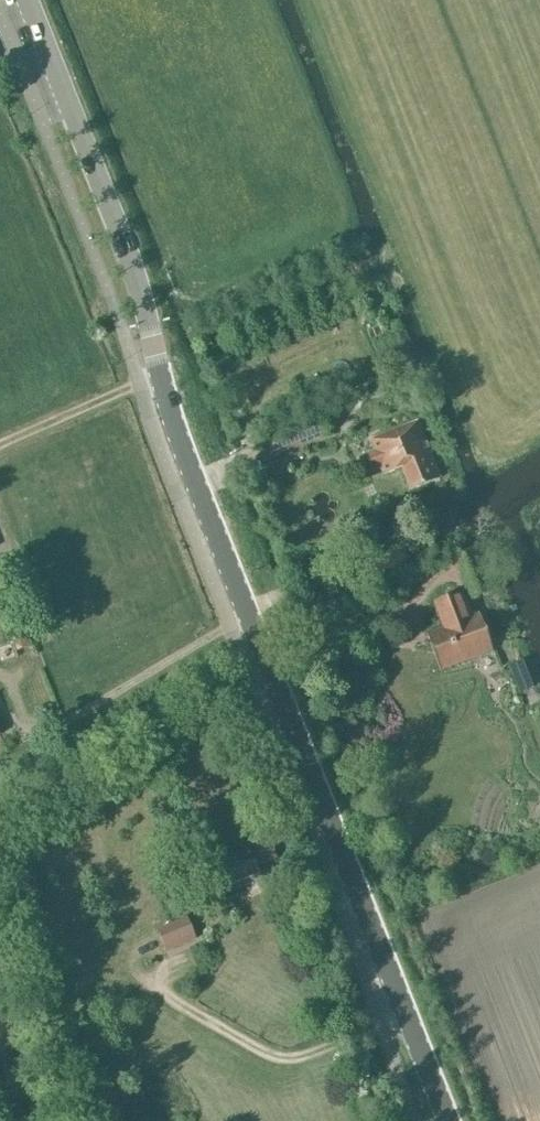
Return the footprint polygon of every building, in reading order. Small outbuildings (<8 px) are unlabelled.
[(268,459),(325,434),(317,414),(260,438),(268,459)] [(383,467),(385,472),(401,465),(410,490),(439,478),(418,423),(373,441),(377,450),(367,454),(373,471),(383,467)] [(440,670),(493,650),(479,613),(470,616),(462,595),(441,603),(446,614),(440,616),(444,626),(426,633),(440,670)] [(17,649),(30,646),(25,630),(12,633),(17,649)] [(539,726),(539,703),(528,707),(534,727),(539,726)] [(268,839),(212,862),(224,892),(259,878),(254,867),(276,858),(268,839)] [(169,949),(196,936),(187,918),(161,929),(169,949)]
